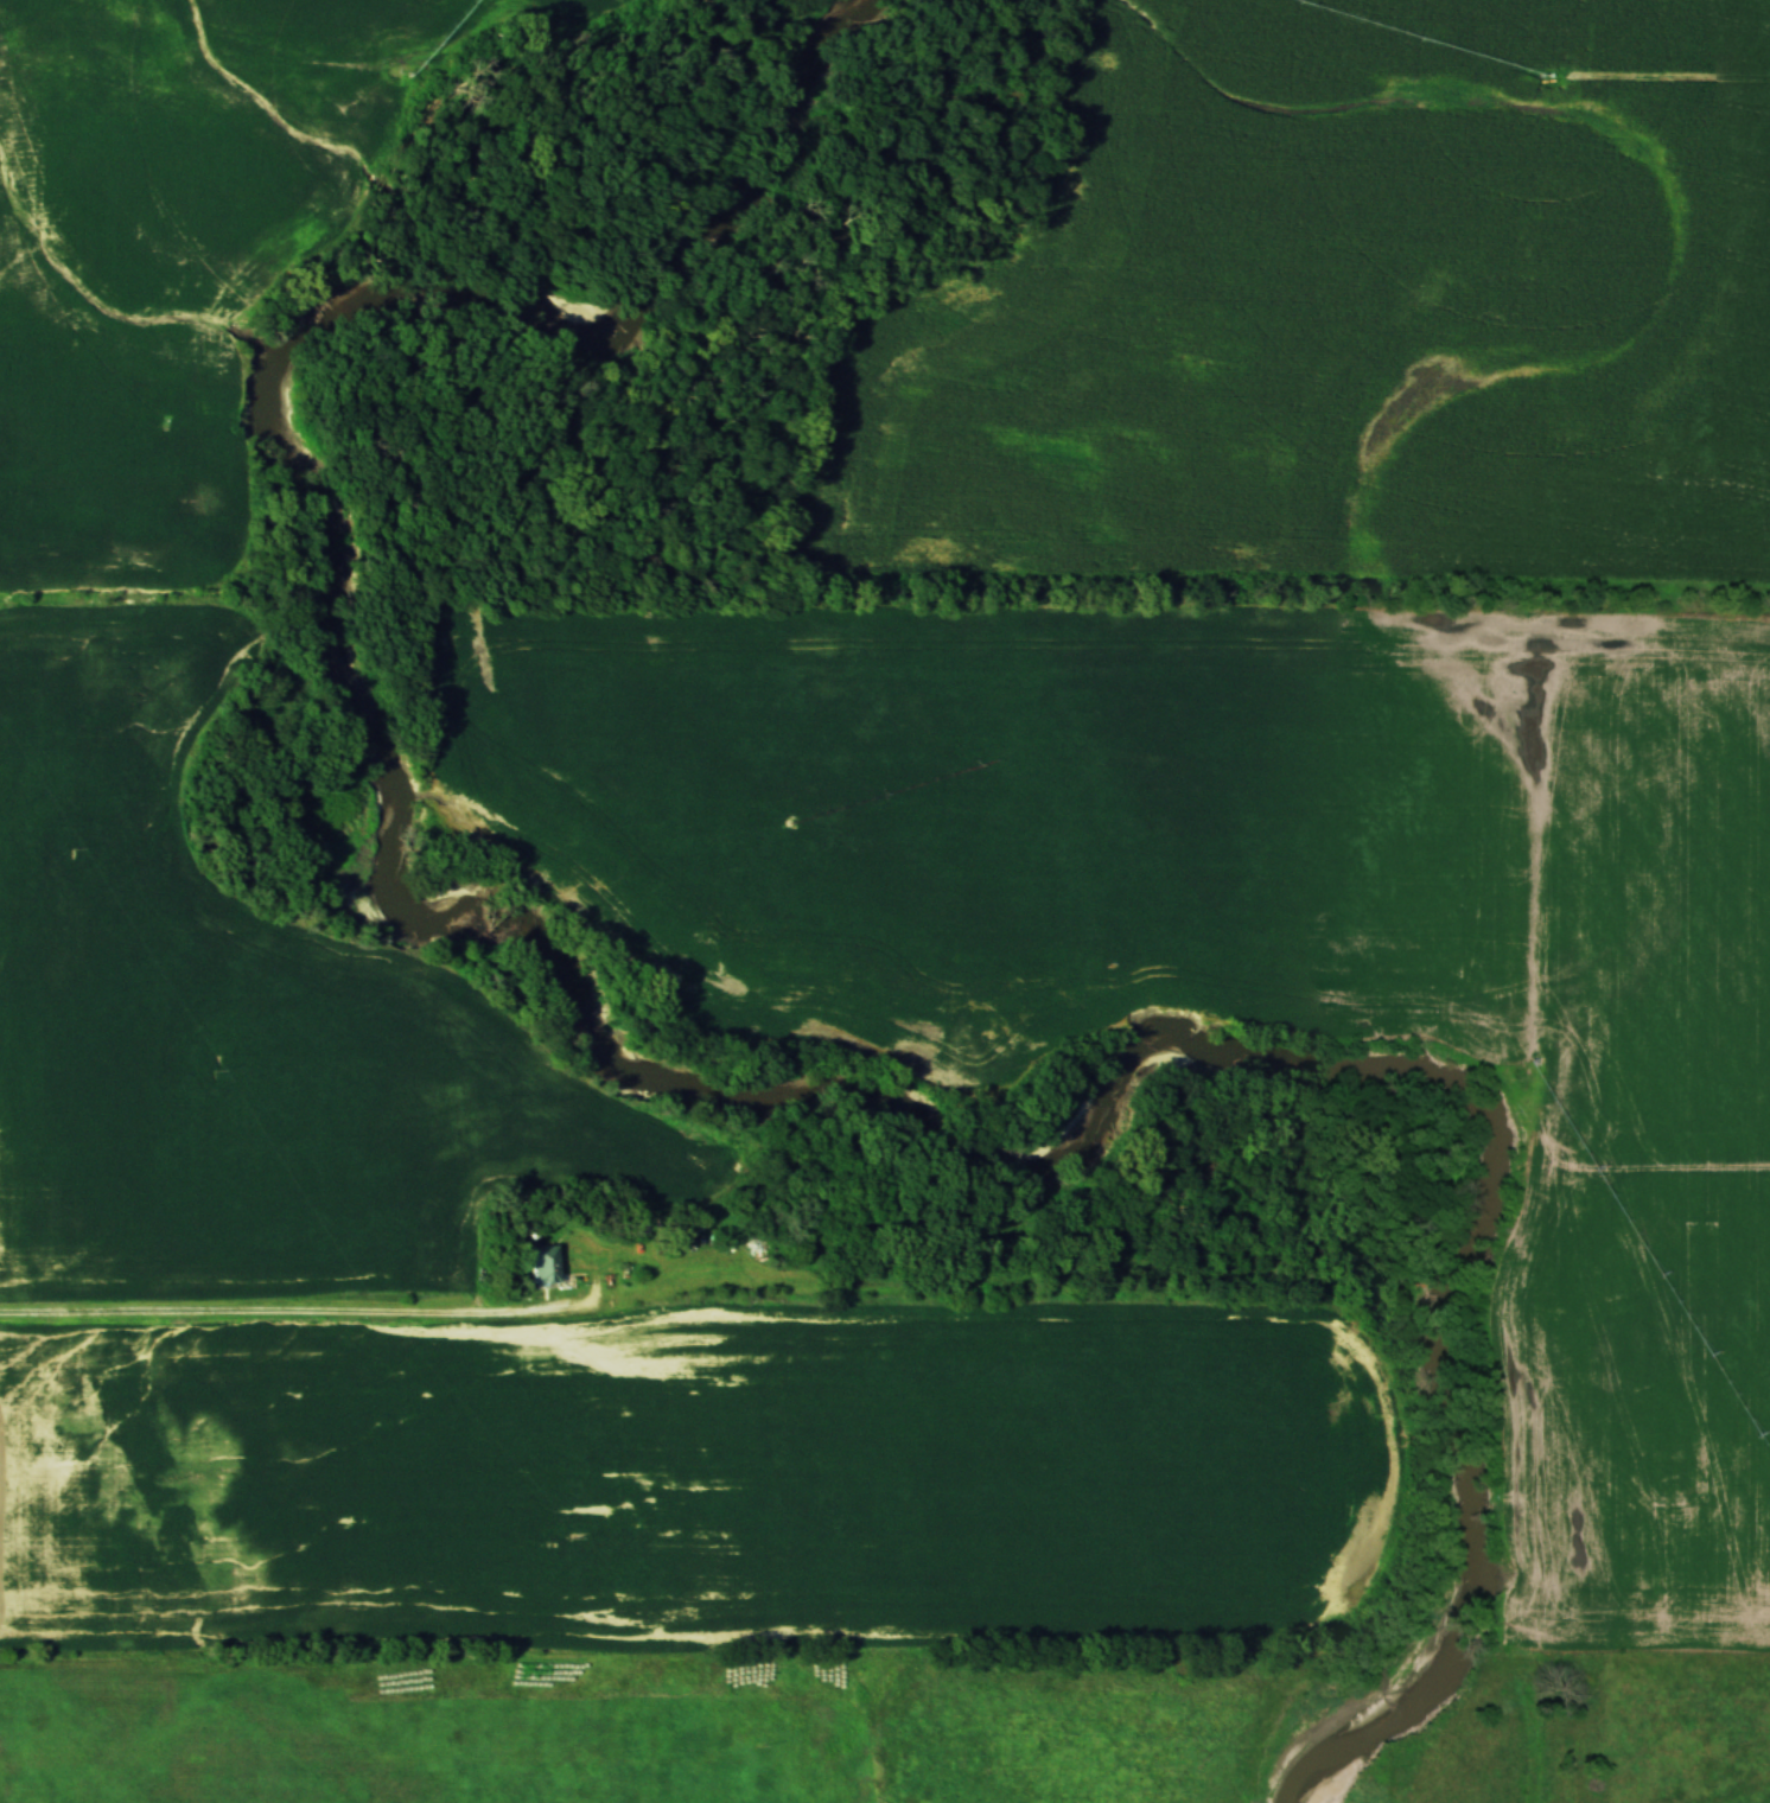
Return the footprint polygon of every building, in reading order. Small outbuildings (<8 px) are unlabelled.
[(530,1246),(530,1284),(555,1284),(555,1246),(530,1246)]
